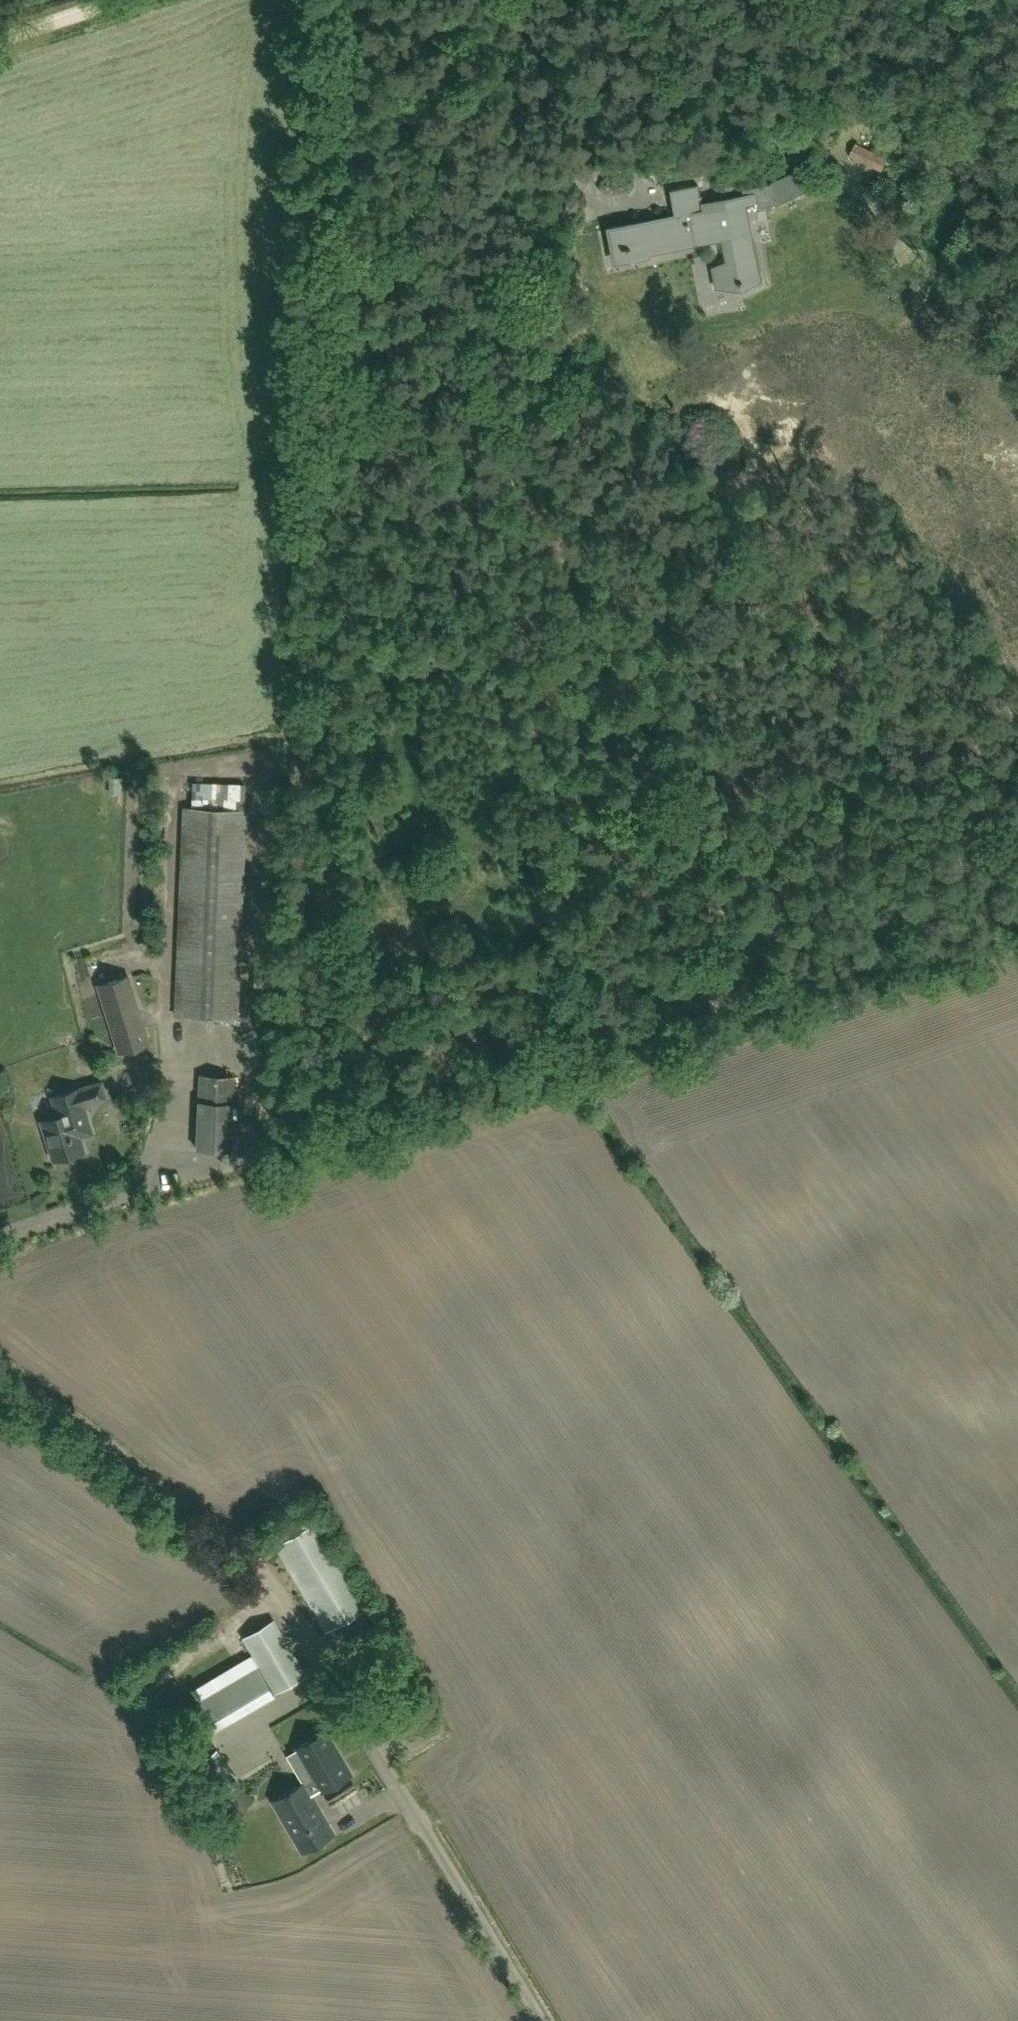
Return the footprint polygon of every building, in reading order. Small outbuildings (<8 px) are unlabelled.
[(776,204),(809,190),(800,170),(771,183),(742,189),(743,196),(702,204),(698,185),(671,190),(676,216),(609,229),(615,261),(647,255),(647,253),(720,239),(724,264),(713,269),(717,290),(737,290),(758,280),(744,205),(755,203),(755,208),(776,204)] [(236,1017),(245,811),(246,785),(193,783),(192,809),(185,808),(176,1015),(236,1017)] [(99,986),(119,1053),(150,1043),(129,976),(99,986)] [(245,1043),(245,1033),(224,1034),(224,1044),(245,1043)] [(200,1074),(197,1148),(231,1150),(234,1076),(200,1074)] [(74,1117),(86,1113),(78,1089),(53,1097),(58,1116),(43,1121),(55,1160),(84,1151),(74,1117)] [(326,1632),(369,1607),(318,1521),(276,1546),(326,1632)] [(214,1729),(275,1693),(307,1675),(274,1620),(243,1638),(259,1666),(198,1702),(214,1729)] [(326,1822),(321,1813),(310,1795),(319,1790),(320,1791),(361,1768),(354,1756),(358,1754),(348,1736),(343,1738),(326,1708),(285,1731),(313,1780),(304,1785),(304,1783),(275,1800),(281,1810),(279,1811),(303,1851),(329,1836),(323,1824),(326,1822)] [(219,1799),(241,1783),(217,1750),(194,1767),(219,1799)]
